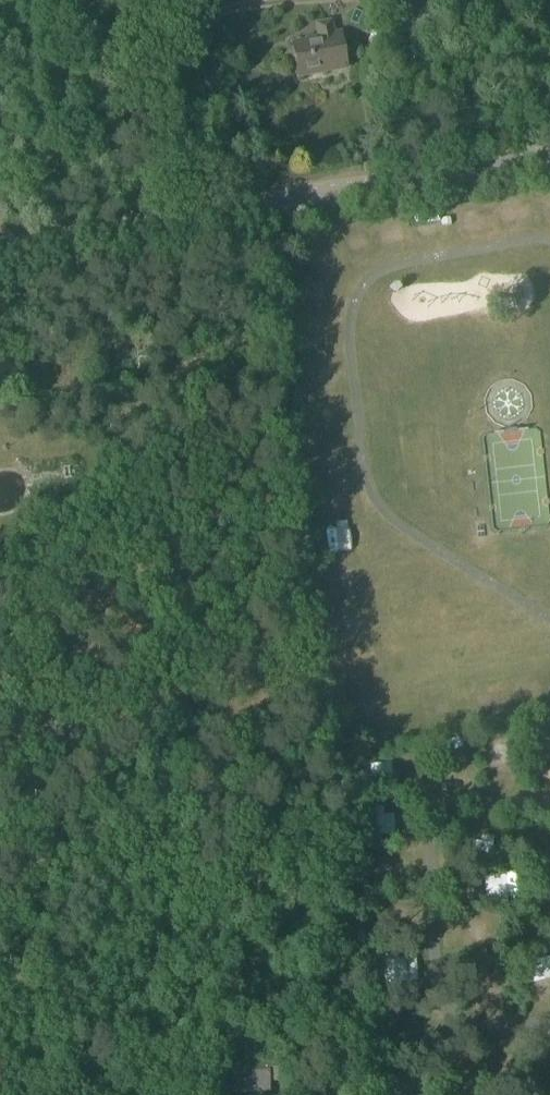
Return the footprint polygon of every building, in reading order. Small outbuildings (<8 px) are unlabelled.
[(340,35),(336,36),(333,21),(314,24),(318,40),(292,45),(299,79),(347,70),(340,35)] [(520,444),(519,426),(502,427),(503,445),(520,444)] [(352,552),(352,528),(331,528),(332,553),(352,552)] [(504,734),(489,736),(492,763),(507,761),(504,734)] [(447,737),(448,768),(467,768),(466,736),(447,737)] [(275,1066),(232,1068),(233,1094),(268,1094),(268,1083),(276,1082),(275,1066)]
